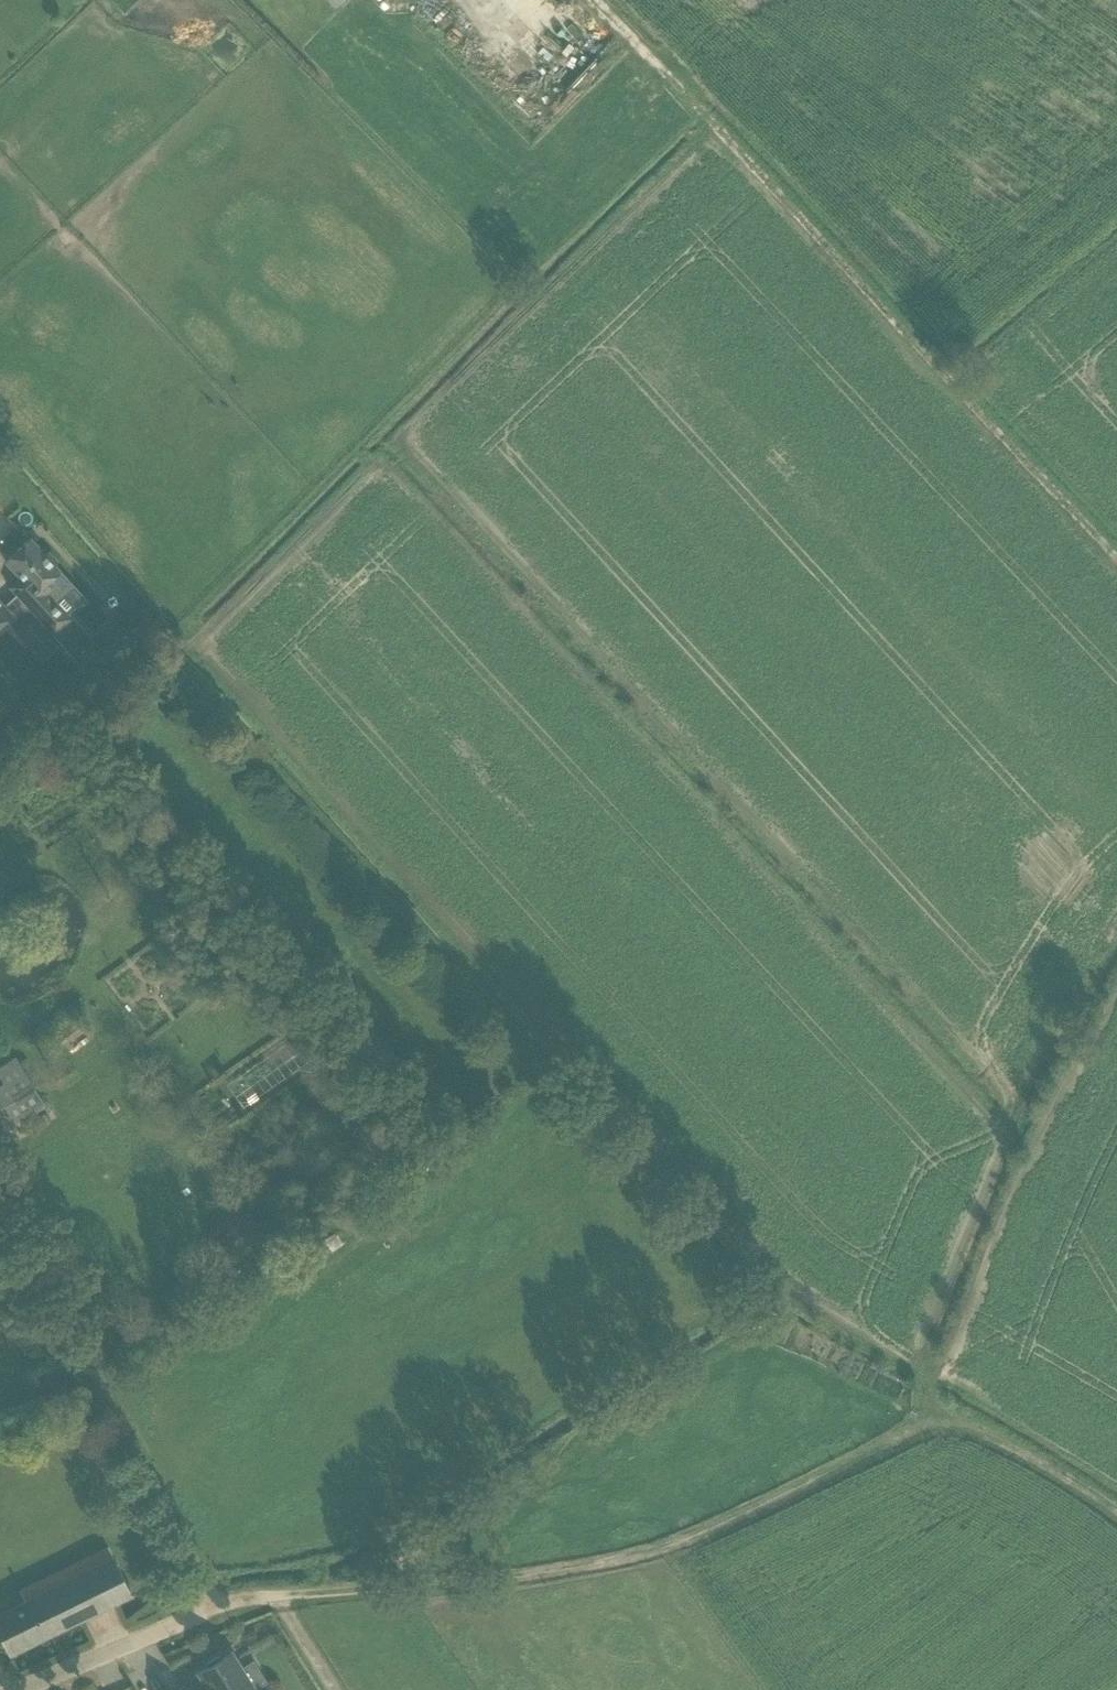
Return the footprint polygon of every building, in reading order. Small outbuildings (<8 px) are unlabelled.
[(30,538),(5,561),(21,577),(43,602),(31,612),(53,636),(54,635),(60,642),(80,664),(99,647),(89,635),(87,637),(71,619),(73,618),(59,603),(43,586),(60,571),(54,565),(56,562),(48,553),(45,555),(30,538)] [(5,621),(41,659),(60,642),(54,635),(53,636),(31,612),(19,623),(0,602),(0,625),(5,621)] [(0,1086),(0,1131),(44,1104),(16,1058),(0,1067),(0,1075),(5,1083),(0,1086)] [(0,1614),(0,1636),(9,1655),(132,1594),(114,1557),(25,1601),(0,1614)] [(188,1689),(255,1689),(266,1682),(253,1661),(241,1668),(231,1652),(221,1658),(219,1655),(207,1663),(209,1666),(199,1672),(204,1680),(188,1689)]
